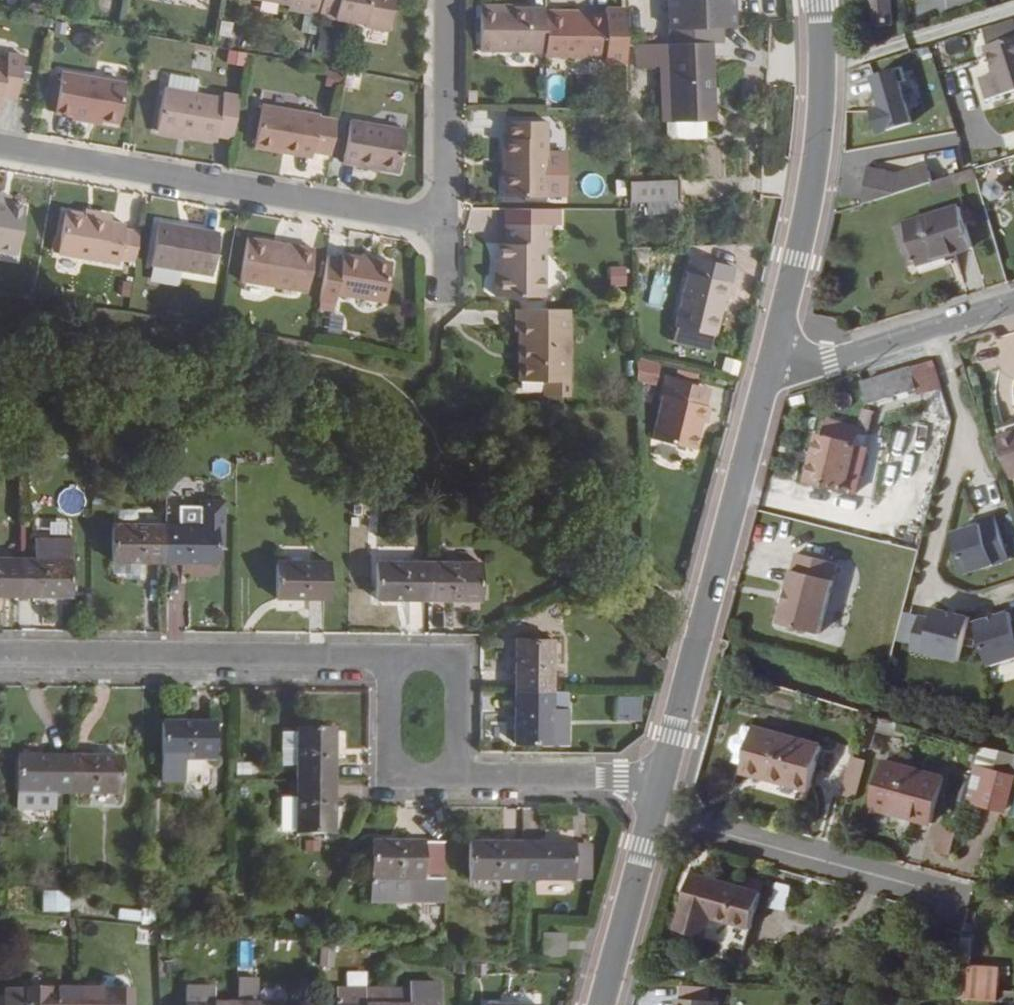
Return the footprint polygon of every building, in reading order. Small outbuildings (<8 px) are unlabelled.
[(288,4),(287,9),(316,14),(319,0),(266,0),(288,4)] [(316,15),(363,22),(363,27),(388,30),(393,0),(319,0),(316,14),(316,15)] [(711,43),(721,42),(720,27),(734,27),(733,0),(666,0),(668,43),(635,44),(636,67),(658,66),(659,122),(664,121),(665,134),(671,139),(703,138),(703,120),(713,120),(711,43)] [(891,0),(871,0),(873,26),(893,24),(891,0)] [(478,4),(478,50),(543,51),(543,11),(543,8),(496,7),(496,4),(478,4)] [(543,51),(543,55),(604,56),(605,15),(560,14),(560,11),(543,11),(543,51)] [(983,30),(988,45),(986,45),(995,72),(980,77),(988,98),(1013,90),(1013,20),(983,30)] [(227,49),(224,63),(242,66),(245,52),(227,49)] [(295,61),(308,63),(310,53),(297,51),(295,61)] [(1,95),(15,98),(22,57),(6,54),(5,60),(0,59),(0,100),(1,95)] [(906,66),(875,73),(887,131),(918,125),(906,66)] [(118,122),(123,82),(59,72),(53,112),(118,122)] [(163,87),(155,131),(215,141),(216,136),(230,139),(238,95),(222,92),(221,97),(163,87)] [(312,151),(318,114),(260,104),(253,148),(283,153),(284,146),(312,151)] [(398,172),(405,129),(349,119),(341,163),(398,172)] [(501,196),(546,196),(546,121),(504,120),(504,138),(502,138),(501,196)] [(310,157),(312,151),(284,146),(283,153),(310,157)] [(863,172),(868,198),(935,184),(930,158),(863,172)] [(678,201),(678,178),(627,181),(628,202),(645,202),(646,215),(677,213),(676,201),(678,201)] [(24,206),(9,204),(2,203),(2,195),(0,194),(0,251),(16,253),(24,206)] [(9,204),(10,196),(2,195),(2,203),(9,204)] [(972,248),(959,205),(904,222),(917,265),(972,248)] [(83,209),(83,214),(110,218),(111,214),(83,209)] [(57,253),(57,254),(117,264),(118,258),(124,228),(124,224),(109,221),(110,218),(83,214),(64,210),(59,241),(57,253)] [(211,276),(218,232),(157,221),(149,265),(211,276)] [(494,296),(543,296),(543,246),(549,246),(549,223),(504,223),(503,243),(499,243),(498,274),(494,274),(494,296)] [(124,228),(118,258),(134,261),(139,231),(124,228)] [(306,292),(313,248),(246,237),(239,281),(306,292)] [(57,253),(59,241),(51,240),(49,252),(57,253)] [(325,257),(318,300),(334,303),(336,293),(384,301),(391,263),(341,254),(340,260),(325,257)] [(629,288),(628,266),(607,266),(608,289),(629,288)] [(714,336),(723,300),(726,301),(730,283),(686,272),(673,326),(674,326),(670,342),(708,351),(712,336),(714,336)] [(318,300),(316,310),(332,313),(334,303),(318,300)] [(542,396),(568,396),(568,309),(513,308),(513,331),(517,331),(517,381),(542,381),(542,396)] [(659,383),(660,359),(639,358),(638,383),(659,383)] [(911,367),(911,366),(862,382),(868,403),(917,387),(920,394),(942,386),(934,360),(911,367)] [(705,422),(709,406),(660,395),(650,439),(694,449),(700,421),(705,422)] [(857,444),(860,433),(868,435),(874,410),(844,401),(839,420),(827,417),(822,434),(817,432),(805,482),(845,491),(846,490),(857,444)] [(999,437),(1012,478),(1013,478),(1013,432),(999,437)] [(857,493),(868,447),(857,444),(846,490),(857,493)] [(216,563),(215,548),(223,547),(224,500),(198,500),(198,524),(163,524),(162,563),(216,563)] [(969,578),(1009,565),(993,520),(954,534),(969,578)] [(162,563),(163,524),(111,523),(111,562),(162,563)] [(71,597),(71,538),(34,537),(34,557),(16,557),(16,596),(71,597)] [(16,557),(0,557),(0,596),(16,596),(16,557)] [(328,599),(328,560),(275,560),(275,599),(328,599)] [(427,600),(427,561),(375,560),(376,600),(427,600)] [(480,601),(480,563),(427,561),(427,600),(480,601)] [(776,624),(819,635),(834,579),(791,567),(776,624)] [(910,650),(960,661),(970,613),(921,602),(910,650)] [(990,665),(1013,658),(1013,606),(975,618),(990,665)] [(552,690),(553,639),(514,638),(513,689),(552,690)] [(552,743),(552,708),(552,690),(513,689),(513,743),(552,743)] [(638,720),(641,696),(615,696),(616,720),(638,720)] [(568,743),(568,708),(552,708),(552,743),(568,743)] [(214,760),(215,722),(162,721),(161,780),(183,780),(183,760),(214,760)] [(742,765),(753,727),(742,724),(740,733),(732,736),(729,746),(735,753),(732,762),(742,765)] [(808,790),(821,745),(753,726),(753,727),(742,765),(740,772),(808,790)] [(334,781),(335,729),(296,728),(296,733),(295,766),(295,780),(334,781)] [(295,766),(296,733),(280,732),(280,765),(295,766)] [(1013,774),(1013,756),(980,748),(965,799),(1004,809),(1013,774)] [(846,796),(857,757),(850,754),(838,794),(846,796)] [(65,793),(66,756),(17,755),(17,793),(18,793),(54,793),(65,793)] [(120,794),(121,756),(66,756),(65,793),(120,794)] [(855,799),(866,759),(857,757),(846,796),(855,799)] [(933,824),(945,777),(885,760),(872,808),(933,824)] [(250,774),(251,762),(237,763),(237,774),(250,774)] [(334,834),(334,781),(295,780),(295,783),(295,799),(295,833),(334,834)] [(54,808),(54,793),(18,793),(17,808),(54,808)] [(949,853),(955,832),(942,829),(936,849),(949,853)] [(443,881),(443,841),(370,840),(370,879),(443,881)] [(318,852),(318,841),(303,841),(303,852),(318,852)] [(520,881),(520,842),(468,842),(468,881),(520,881)] [(573,881),(573,843),(520,842),(520,881),(573,881)] [(750,929),(761,891),(692,872),(675,929),(708,938),(713,918),(750,929)] [(778,882),(775,908),(790,910),(794,884),(778,882)] [(69,911),(69,891),(43,890),(42,911),(69,911)] [(313,932),(325,907),(320,905),(308,930),(313,932)] [(140,924),(139,911),(117,909),(115,923),(140,925),(140,924)] [(154,924),(155,909),(140,909),(140,924),(154,924)] [(305,930),(309,918),(294,914),(291,925),(305,930)] [(336,928),(322,922),(316,932),(331,939),(336,928)] [(246,927),(232,926),(231,935),(234,935),(246,935),(246,927)] [(565,956),(565,933),(540,933),(541,955),(565,956)] [(332,967),(333,947),(319,947),(318,966),(332,967)] [(468,962),(456,961),(455,973),(467,975),(468,962)] [(998,990),(1000,966),(969,964),(968,987),(967,998),(998,1001),(998,990)] [(257,1003),(256,979),(233,979),(233,1003),(257,1003)] [(439,983),(407,983),(407,988),(387,989),(387,1004),(439,1004),(439,983)] [(233,1003),(212,1002),(212,1001),(213,1001),(214,987),(184,986),(184,1004),(233,1004),(233,1003)] [(967,998),(968,987),(955,987),(954,998),(967,998)] [(76,988),(55,988),(55,989),(5,989),(5,1004),(76,1004),(76,988)] [(133,990),(101,990),(101,988),(76,988),(76,1004),(133,1004),(133,990)] [(387,989),(335,989),(335,1004),(387,1004),(387,989)] [(998,990),(998,1001),(1013,1002),(1013,991),(998,990)]
